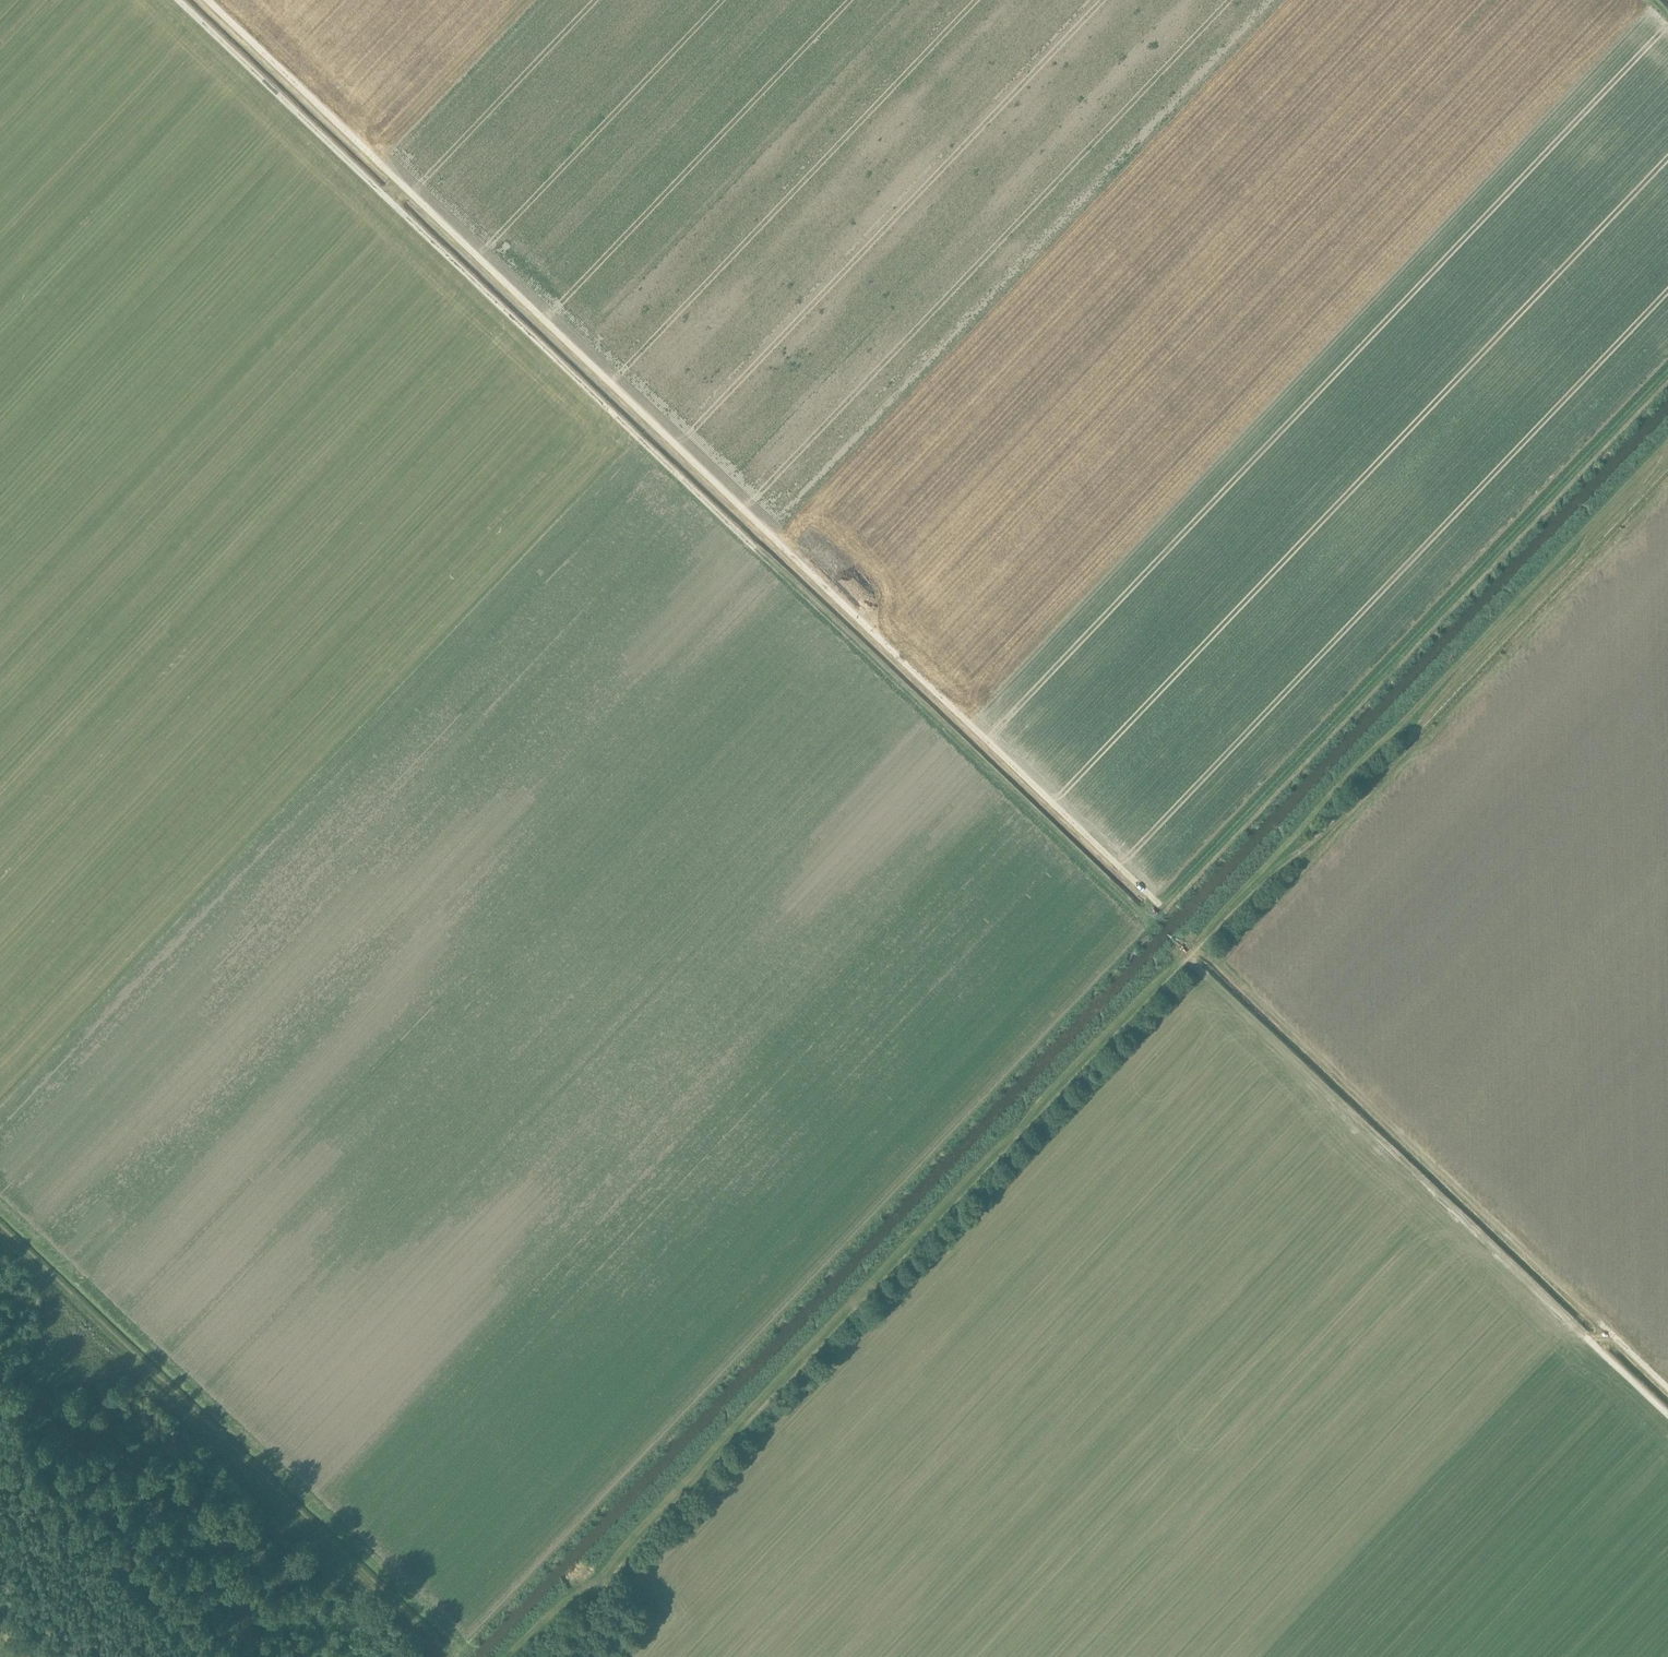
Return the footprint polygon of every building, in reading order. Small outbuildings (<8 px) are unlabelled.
[(1085,1057),(1089,1062),(1095,1058),(1090,1052),(1085,1057)]
